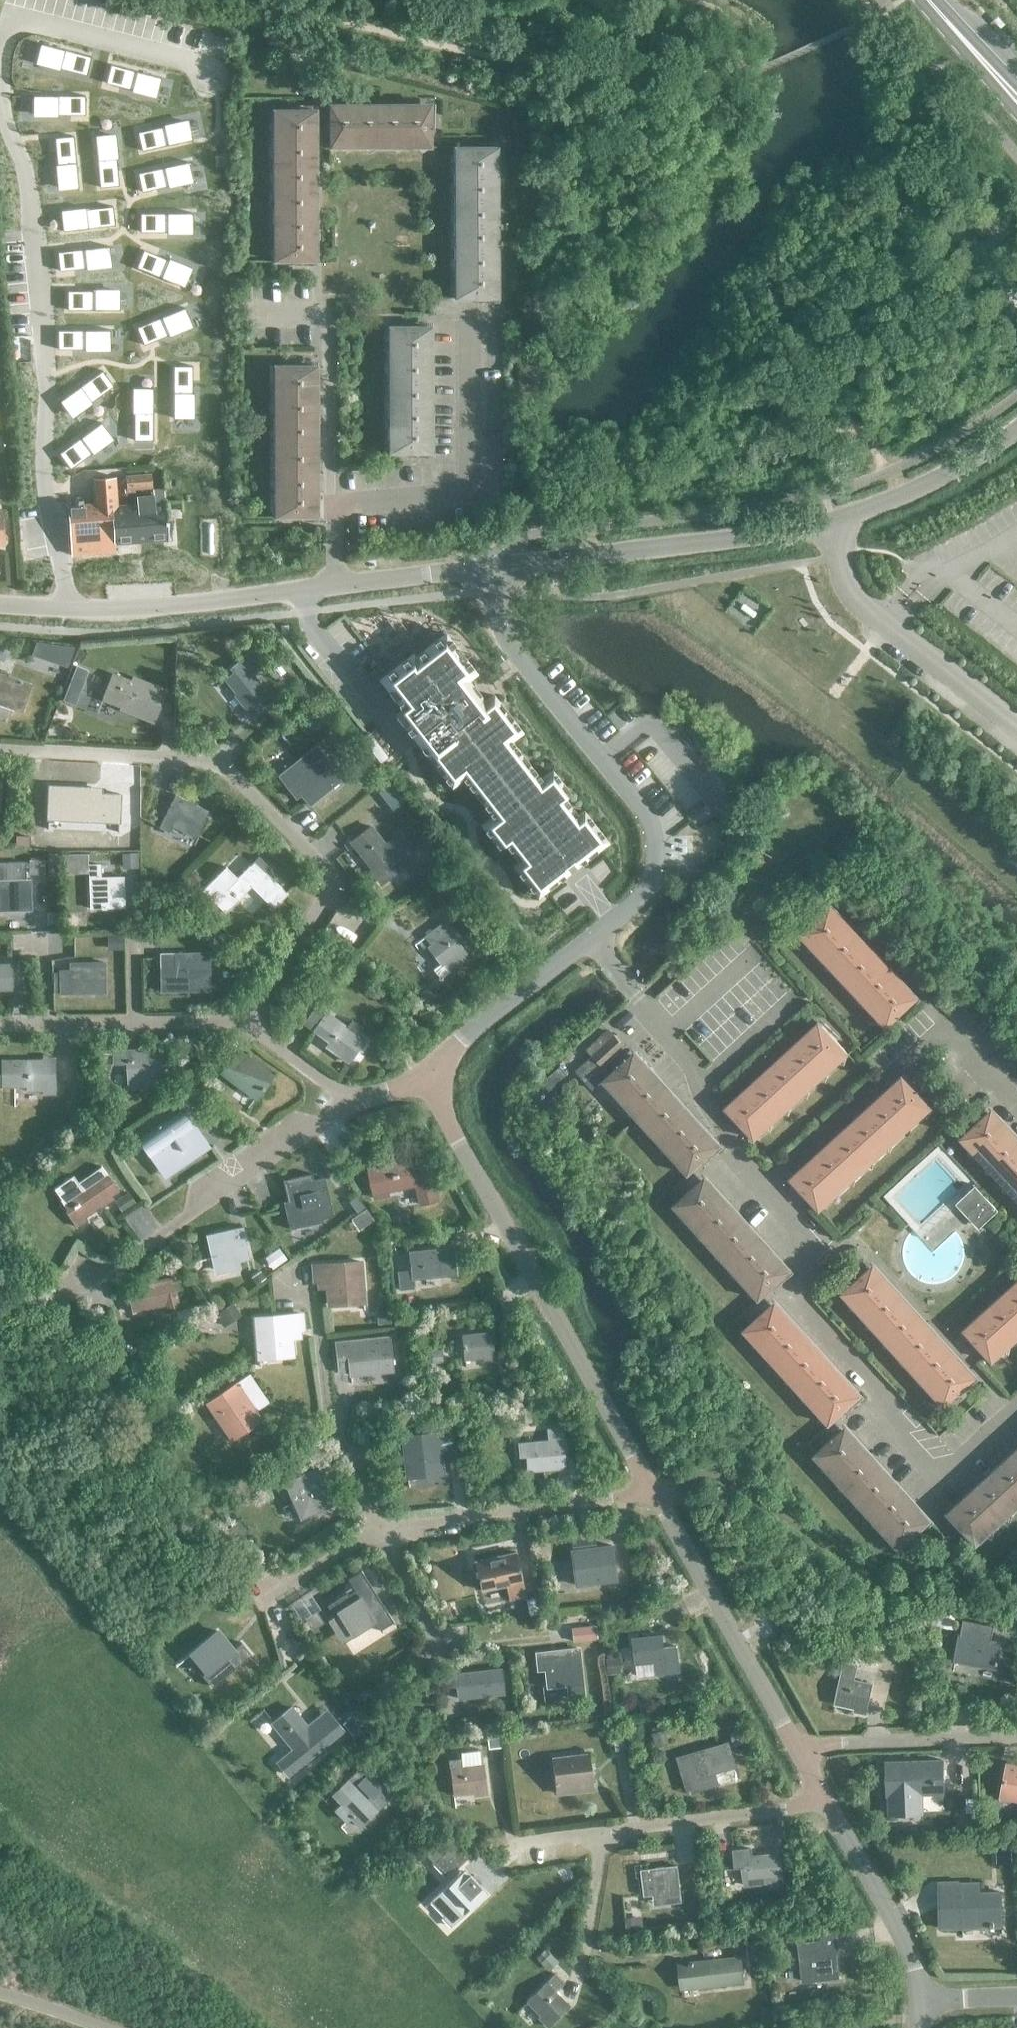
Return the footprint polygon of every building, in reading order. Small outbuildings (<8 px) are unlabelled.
[(403,109),(403,148),(429,147),(429,108),(403,109)] [(273,135),(312,135),(312,109),(273,109),(273,135)] [(354,148),(354,109),(328,109),(328,148),(354,148)] [(354,109),(354,148),(379,148),(378,109),(354,109)] [(378,109),(379,148),(403,148),(403,109),(378,109)] [(312,135),(273,135),(273,160),(312,160),(312,135)] [(453,172),(491,172),(491,146),(452,146),(453,172)] [(273,185),(312,185),(312,160),(273,160),(273,185)] [(453,197),(492,197),(491,172),(453,172),(453,197)] [(273,210),(312,210),(312,185),(273,185),(273,210)] [(453,222),(492,222),(492,197),(453,197),(453,222)] [(273,235),(312,235),(312,210),(273,210),(273,235)] [(492,222),(453,222),(453,247),(492,247),(492,222)] [(312,235),(273,235),(273,261),(312,261),(312,235)] [(454,272),(492,272),(492,247),(453,247),(454,272)] [(492,272),(454,272),(454,299),(493,298),(492,272)] [(387,351),(427,351),(426,325),(387,325),(387,351)] [(388,376),(427,376),(427,351),(387,351),(388,376)] [(273,391),(313,391),(313,365),(273,365),(273,391)] [(427,376),(388,376),(388,401),(427,401),(427,376)] [(274,416),(313,416),(313,391),(273,391),(274,416)] [(427,401),(388,401),(388,426),(427,426),(427,401)] [(313,416),(274,416),(274,441),(313,441),(313,416)] [(427,426),(388,426),(388,452),(402,452),(427,452),(427,426)] [(313,441),(274,441),(274,466),(313,466),(313,441)] [(274,491),(313,491),(313,466),(274,466),(274,491)] [(152,474),(126,475),(127,489),(153,488),(152,474)] [(94,503),(68,505),(72,554),(116,551),(115,542),(168,537),(168,540),(169,539),(168,519),(171,519),(170,504),(166,504),(166,501),(165,501),(165,503),(155,504),(155,496),(137,498),(137,506),(118,507),(116,476),(93,478),(94,503)] [(313,491),(274,491),(274,517),(313,517),(313,491)] [(12,502),(11,493),(0,494),(0,503),(12,502)] [(413,653),(381,678),(404,708),(397,714),(428,754),(434,749),(448,767),(442,772),(451,784),(463,775),(474,790),(479,787),(486,796),(482,800),(494,815),(482,824),(492,836),(498,831),(513,851),(517,848),(524,856),(514,865),(537,894),(548,886),(543,881),(553,874),(557,879),(567,871),(568,871),(564,866),(572,859),(576,864),(587,856),(583,850),(592,843),(596,849),(607,841),(583,811),(573,819),(566,810),(571,806),(555,787),(561,782),(552,770),(540,779),(510,739),(521,730),(512,718),(505,723),(492,706),(499,701),(493,694),(485,701),(479,694),(480,693),(474,684),(472,685),(467,678),(475,672),(445,633),(415,656),(413,653)] [(233,672),(225,679),(237,694),(235,695),(242,703),(263,687),(252,674),(263,665),(248,646),(236,655),(240,660),(230,668),(233,672)] [(31,684),(0,674),(0,701),(22,709),(31,684)] [(158,706),(138,698),(143,686),(113,674),(103,699),(121,706),(120,709),(154,723),(160,709),(158,706)] [(288,780),(301,796),(303,794),(311,804),(319,798),(337,783),(323,766),(328,761),(316,746),(293,764),(284,770),(291,778),(288,780)] [(49,785),(48,815),(88,817),(88,820),(119,821),(121,794),(92,792),(92,787),(49,785)] [(195,833),(207,810),(175,794),(164,817),(195,833)] [(377,877),(399,861),(371,825),(351,840),(372,867),(371,869),(377,877)] [(255,861),(251,864),(237,878),(227,867),(203,890),(226,913),(253,887),(273,908),(288,894),(255,861)] [(31,911),(30,880),(26,880),(25,863),(0,863),(0,912),(31,911)] [(91,908),(124,907),(123,877),(101,877),(101,864),(90,865),(91,908)] [(799,934),(817,953),(845,927),(828,907),(799,934)] [(470,956),(443,921),(425,936),(431,944),(428,947),(441,964),(434,969),(438,976),(438,979),(443,980),(443,977),(470,956)] [(834,971),(863,945),(845,927),(817,953),(834,971)] [(834,971),(851,990),(880,963),(863,945),(834,971)] [(209,950),(173,950),(173,965),(160,965),(160,990),(209,989),(209,950)] [(61,993),(104,992),(103,962),(70,963),(70,969),(60,970),(61,993)] [(851,990),(868,1008),(897,981),(880,963),(851,990)] [(12,964),(0,964),(0,989),(13,989),(12,964)] [(897,981),(868,1008),(886,1027),(915,1000),(897,981)] [(365,1039),(337,1019),(326,1012),(313,1029),(330,1041),(326,1046),(348,1062),(365,1039)] [(803,1043),(829,1071),(849,1054),(822,1025),(803,1043)] [(403,1043),(408,1039),(402,1031),(396,1036),(403,1043)] [(603,1066),(621,1050),(611,1039),(593,1055),(603,1066)] [(829,1071),(803,1043),(785,1060),(811,1088),(829,1071)] [(163,1080),(163,1067),(162,1050),(113,1051),(113,1063),(127,1063),(127,1088),(155,1087),(155,1080),(163,1080)] [(256,1098),(273,1075),(240,1051),(223,1074),(256,1098)] [(603,1081),(621,1100),(646,1078),(628,1058),(603,1081)] [(196,1076),(204,1065),(195,1059),(187,1070),(196,1076)] [(55,1094),(55,1065),(44,1065),(44,1060),(2,1060),(2,1075),(0,1075),(0,1086),(2,1086),(2,1087),(27,1087),(27,1091),(43,1091),(43,1094),(55,1094)] [(811,1088),(785,1060),(766,1076),(793,1105),(811,1088)] [(550,1090),(568,1074),(560,1065),(542,1082),(550,1090)] [(793,1105),(766,1076),(748,1093),(774,1122),(793,1105)] [(621,1100),(638,1119),(662,1096),(646,1078),(621,1100)] [(886,1097),(912,1125),(932,1108),(905,1079),(886,1097)] [(193,1086),(186,1092),(191,1100),(199,1094),(193,1086)] [(774,1122),(748,1093),(729,1111),(755,1139),(774,1122)] [(638,1119),(654,1137),(679,1114),(662,1096),(638,1119)] [(868,1113),(894,1142),(912,1125),(886,1097),(868,1113)] [(140,1137),(162,1170),(205,1141),(183,1108),(140,1137)] [(960,1138),(978,1157),(1007,1131),(989,1111),(960,1138)] [(849,1130),(875,1159),(894,1142),(868,1113),(849,1130)] [(654,1137),(671,1155),(696,1133),(679,1114),(654,1137)] [(875,1159),(849,1130),(831,1147),(857,1176),(875,1159)] [(1016,1156),(1016,1142),(1007,1131),(978,1157),(995,1176),(1016,1156)] [(696,1133),(671,1155),(689,1175),(714,1152),(696,1133)] [(857,1176),(831,1147),(812,1164),(839,1193),(857,1176)] [(1012,1194),(1016,1190),(1016,1156),(995,1176),(1012,1194)] [(382,1164),(368,1167),(374,1197),(388,1194),(387,1191),(396,1189),(417,1184),(421,1203),(438,1200),(433,1173),(428,1174),(425,1158),(396,1164),(383,1167),(382,1164)] [(839,1193),(812,1164),(793,1182),(819,1210),(839,1193)] [(288,1178),(284,1179),(288,1200),(284,1201),(288,1218),(290,1228),(323,1221),(322,1217),(333,1215),(331,1202),(326,1182),(325,1177),(314,1180),(313,1173),(288,1178)] [(113,1198),(99,1177),(83,1187),(74,1174),(54,1187),(61,1197),(67,1208),(65,1209),(75,1225),(86,1218),(84,1215),(103,1202),(104,1204),(113,1198)] [(674,1206),(691,1225),(720,1199),(703,1180),(674,1206)] [(129,1192),(115,1201),(122,1211),(135,1201),(129,1192)] [(691,1225),(708,1243),(737,1217),(720,1199),(691,1225)] [(737,1217),(708,1243),(725,1262),(753,1236),(737,1217)] [(238,1260),(250,1258),(245,1238),(234,1241),(232,1229),(207,1234),(212,1257),(219,1256),(222,1270),(240,1267),(238,1260)] [(725,1262),(741,1280),(770,1254),(753,1236),(725,1262)] [(413,1277),(455,1273),(452,1247),(410,1252),(413,1277)] [(770,1254),(741,1280),(759,1300),(787,1274),(770,1254)] [(361,1261),(313,1264),(315,1280),(327,1279),(329,1304),(364,1301),(361,1261)] [(859,1313),(888,1287),(871,1267),(842,1294),(859,1313)] [(174,1277),(160,1280),(128,1288),(133,1312),(153,1307),(153,1305),(165,1302),(168,1312),(181,1309),(174,1277)] [(859,1313),(876,1332),(905,1305),(888,1287),(859,1313)] [(1004,1299),(1016,1313),(1016,1288),(1004,1299)] [(1004,1299),(986,1316),(1012,1345),(1016,1341),(1016,1313),(1004,1299)] [(743,1330),(761,1349),(790,1323),(772,1304),(743,1330)] [(905,1305),(876,1332),(893,1350),(922,1324),(905,1305)] [(255,1317),(258,1357),(294,1354),(292,1329),(304,1328),(303,1313),(255,1317)] [(1012,1345),(986,1316),(967,1333),(993,1362),(1012,1345)] [(778,1368),(807,1342),(790,1323),(761,1349),(778,1368)] [(893,1350),(909,1369),(939,1342),(922,1324),(893,1350)] [(484,1359),(494,1358),(491,1331),(462,1334),(465,1358),(484,1356),(484,1359)] [(393,1369),(390,1336),(335,1342),(339,1371),(350,1370),(350,1374),(393,1369)] [(778,1368),(794,1386),(823,1360),(807,1342),(778,1368)] [(909,1369),(926,1387),(955,1361),(939,1342),(909,1369)] [(794,1386),(811,1405),(840,1379),(823,1360),(794,1386)] [(955,1361),(926,1387),(944,1407),(973,1380),(955,1361)] [(840,1379),(811,1405),(829,1424),(858,1398),(840,1379)] [(246,1418),(256,1412),(236,1382),(207,1401),(231,1439),(251,1426),(246,1418)] [(548,1429),(549,1441),(518,1443),(519,1456),(526,1455),(528,1469),(565,1466),(562,1428),(548,1429)] [(814,1454),(831,1473),(860,1447),(842,1428),(814,1454)] [(452,1445),(450,1430),(403,1436),(407,1476),(442,1471),(441,1459),(448,1458),(447,1446),(452,1445)] [(860,1447),(831,1473),(848,1491),(876,1466),(860,1447)] [(1016,1476),(1016,1455),(1007,1465),(1016,1476)] [(283,1478),(300,1516),(333,1501),(316,1463),(283,1478)] [(1015,1511),(1016,1509),(1016,1476),(1007,1465),(988,1482),(1015,1511)] [(848,1491),(865,1510),(893,1484),(876,1466),(848,1491)] [(1015,1511),(988,1482),(970,1499),(997,1528),(1015,1511)] [(865,1510),(881,1528),(910,1502),(893,1484),(865,1510)] [(997,1528),(970,1499),(951,1516),(978,1545),(997,1528)] [(910,1502),(881,1528),(899,1547),(927,1522),(910,1502)] [(575,1584),(616,1579),(612,1544),(571,1549),(575,1584)] [(516,1551),(475,1560),(481,1589),(506,1584),(509,1599),(526,1595),(516,1551)] [(394,1622),(395,1621),(362,1569),(348,1578),(355,1589),(349,1593),(347,1591),(327,1603),(334,1615),(328,1619),(342,1640),(375,1619),(382,1630),(383,1629),(382,1628),(393,1620),(394,1622)] [(961,1634),(956,1659),(995,1666),(1000,1642),(990,1639),(993,1627),(963,1621),(961,1634)] [(596,1624),(572,1627),(574,1641),(598,1638),(596,1624)] [(196,1648),(191,1653),(206,1672),(202,1675),(212,1687),(252,1654),(242,1643),(233,1649),(218,1630),(196,1648)] [(677,1645),(663,1647),(662,1634),(632,1638),(635,1662),(655,1659),(655,1662),(665,1661),(665,1657),(678,1656),(677,1645)] [(580,1659),(579,1648),(567,1649),(537,1652),(538,1668),(545,1667),(547,1684),(566,1682),(567,1695),(583,1694),(582,1681),(580,1659)] [(844,1661),(841,1676),(855,1679),(858,1664),(844,1661)] [(460,1667),(446,1669),(447,1685),(456,1684),(458,1696),(478,1694),(478,1688),(492,1686),(492,1685),(501,1684),(500,1669),(490,1670),(490,1668),(460,1671),(460,1667)] [(866,1712),(873,1683),(855,1679),(841,1676),(835,1702),(855,1707),(855,1709),(866,1712)] [(272,1722),(294,1748),(278,1762),(288,1774),(330,1740),(320,1727),(313,1733),(292,1706),(272,1722)] [(709,1772),(730,1766),(723,1742),(690,1752),(698,1778),(710,1774),(709,1772)] [(554,1784),(592,1780),(589,1752),(551,1757),(554,1784)] [(943,1760),(886,1762),(887,1794),(889,1794),(890,1814),(913,1813),(922,1813),(922,1793),(944,1792),(944,1786),(943,1760)] [(474,1794),(486,1792),(483,1763),(450,1766),(453,1793),(473,1791),(474,1794)] [(1007,1763),(1001,1791),(1016,1795),(1016,1765),(1007,1763)] [(360,1826),(389,1798),(380,1790),(385,1784),(369,1771),(367,1773),(360,1767),(333,1793),(342,1803),(336,1809),(347,1820),(351,1816),(360,1826)] [(977,1798),(967,1799),(968,1811),(977,1810),(977,1798)] [(440,1857),(434,1863),(444,1873),(454,1864),(456,1866),(467,1856),(454,1843),(440,1857)] [(783,1882),(779,1853),(752,1855),(751,1848),(733,1851),(735,1868),(742,1867),(744,1885),(768,1882),(768,1884),(783,1882)] [(644,1895),(680,1891),(677,1865),(641,1869),(644,1895)] [(461,1870),(450,1880),(431,1899),(445,1914),(442,1916),(451,1925),(484,1894),(461,1870)] [(940,1927),(1001,1925),(1000,1891),(939,1893),(940,1927)] [(827,1971),(838,1970),(836,1949),(824,1950),(823,1939),(798,1942),(801,1965),(808,1964),(810,1980),(827,1978),(827,1971)] [(697,1985),(743,1980),(740,1956),(680,1963),(682,1983),(697,1981),(697,1985)] [(541,2015),(539,2017),(548,2026),(569,2005),(555,1991),(563,1982),(555,1973),(527,2000),(541,2015)]
